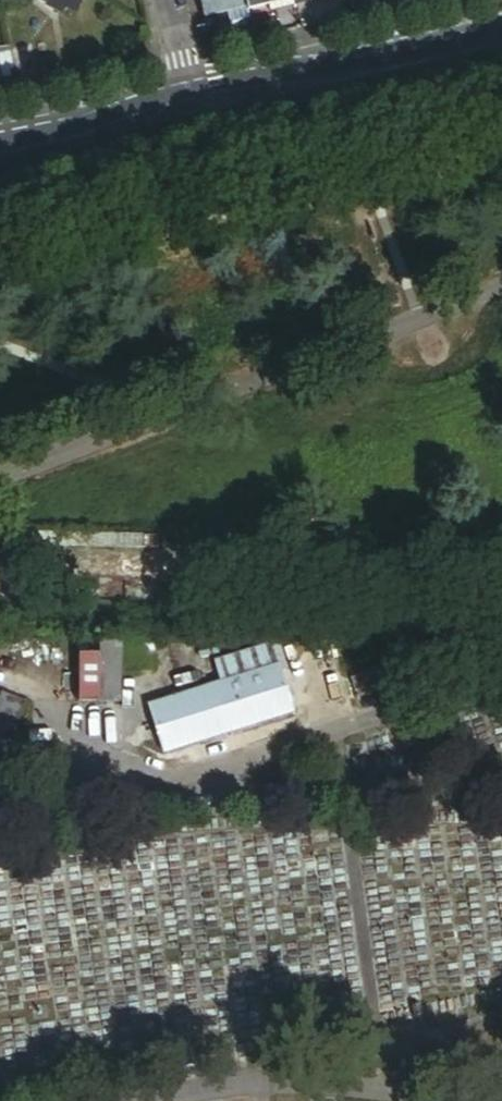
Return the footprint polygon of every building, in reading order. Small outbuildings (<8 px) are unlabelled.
[(206,19),(207,18),(230,13),(247,9),(248,9),(246,0),(202,0),(206,19)] [(248,9),(286,0),(246,0),(248,9)] [(249,20),(247,9),(230,13),(232,21),(232,24),(249,20)] [(230,13),(207,18),(209,26),(232,21),(230,13)] [(9,50),(0,52),(0,82),(14,79),(9,50)] [(121,676),(153,677),(154,644),(122,643),(121,676)] [(119,646),(100,646),(98,706),(117,708),(119,646)] [(212,667),(219,690),(277,672),(270,649),(212,667)] [(97,657),(80,656),(78,703),(96,703),(97,657)] [(277,672),(219,690),(147,712),(161,758),(292,717),(277,672)] [(7,748),(24,705),(0,695),(0,745),(7,748)]
